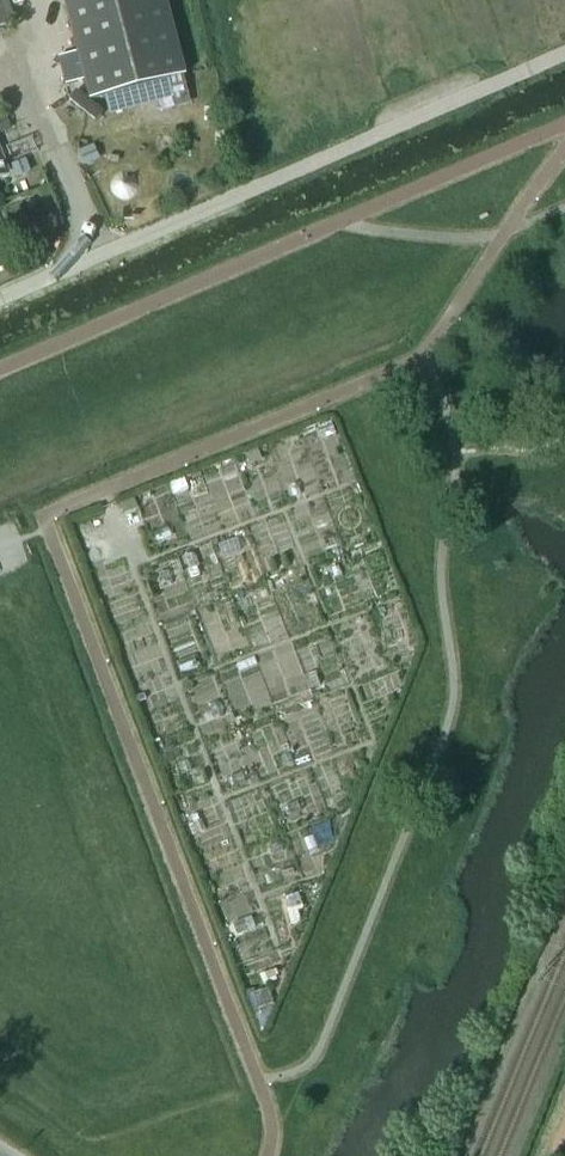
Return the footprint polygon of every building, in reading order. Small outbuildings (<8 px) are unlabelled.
[(14,25),(4,0),(0,0),(0,30),(14,25)] [(184,76),(165,0),(64,0),(89,100),(184,76)] [(166,81),(173,107),(185,104),(188,98),(183,76),(166,81)]
